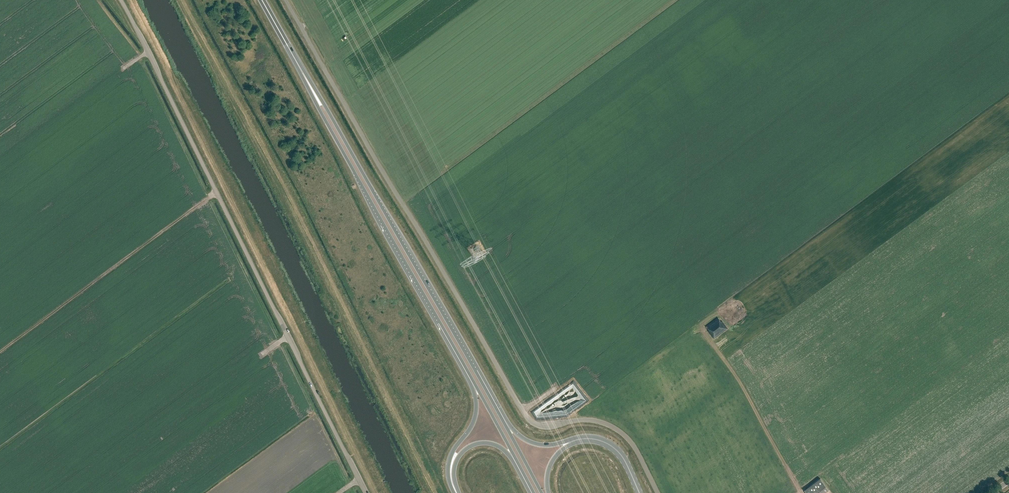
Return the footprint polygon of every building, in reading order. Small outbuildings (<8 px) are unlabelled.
[(727,329),(718,318),(706,327),(709,331),(708,331),(714,339),(727,329)]
